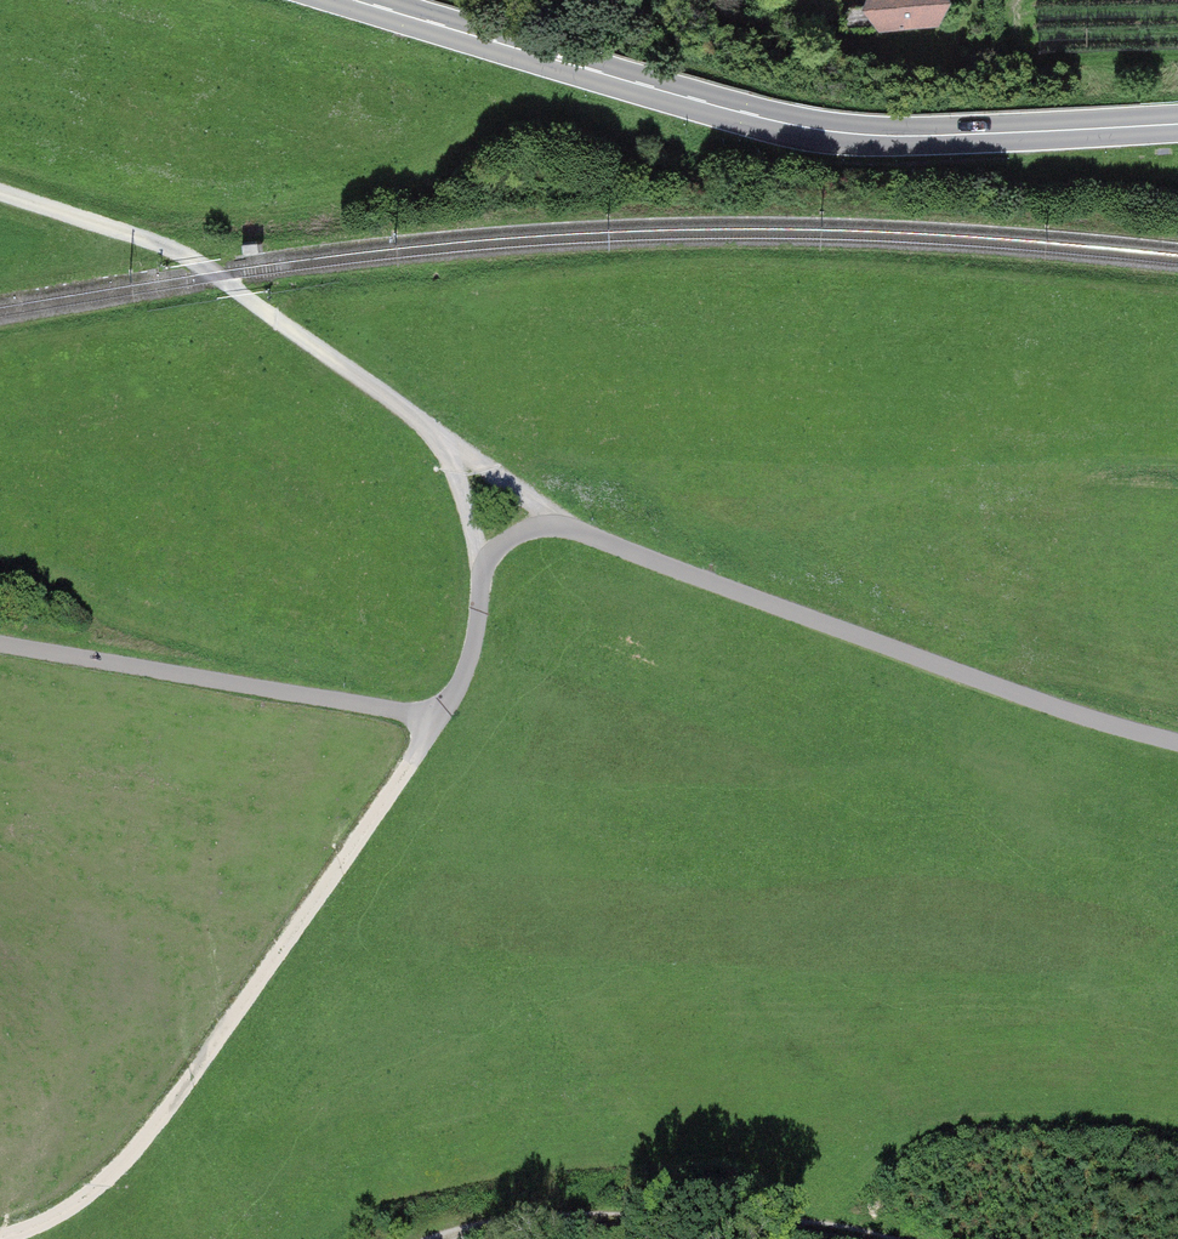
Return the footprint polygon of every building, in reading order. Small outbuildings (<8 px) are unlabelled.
[(862,5),(880,30),(951,23),(949,0),(864,0),(862,5)] [(257,234),(240,236),(242,251),(259,249),(257,234)]
